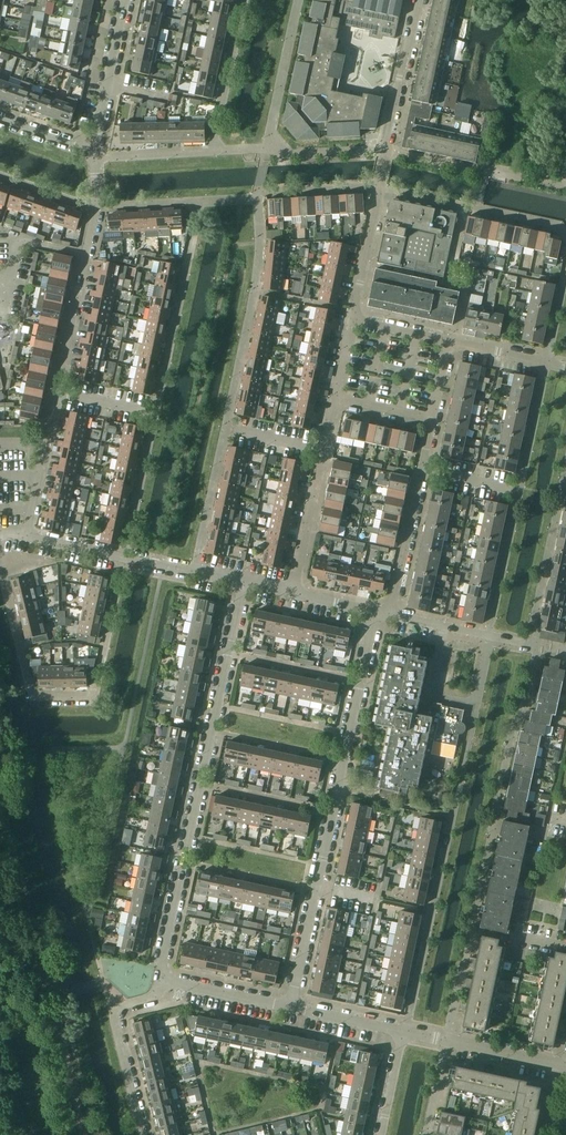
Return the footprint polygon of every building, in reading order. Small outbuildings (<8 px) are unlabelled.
[(93,0),(75,0),(73,8),(91,12),(94,0),(93,0)] [(298,55),(306,57),(304,64),(296,62),(290,94),(297,96),(296,104),(288,102),(283,124),(297,140),(319,139),(318,131),(327,131),(327,138),(360,137),(360,130),(375,129),(382,98),(363,94),(362,98),(337,93),(345,56),(336,54),(339,40),(336,39),(339,25),(378,33),(377,35),(395,39),(403,0),(317,0),(316,2),(313,2),(310,18),(313,18),(311,24),(305,23),(298,55)] [(431,12),(451,16),(455,0),(433,0),(431,12)] [(166,6),(147,1),(145,13),(164,17),(166,6)] [(234,6),(215,2),(213,13),(232,17),(234,6)] [(91,12),(73,8),(66,6),(63,18),(71,20),(89,23),(91,12)] [(42,26),(43,21),(45,14),(35,12),(33,24),(42,26)] [(431,12),(426,34),(447,38),(451,16),(431,12)] [(164,17),(145,13),(142,25),(161,29),(164,17)] [(232,17),(213,13),(210,25),(229,29),(232,17)] [(89,23),(71,20),(68,31),(86,35),(89,23)] [(41,30),(42,26),(33,24),(31,35),(40,37),(41,30)] [(161,29),(142,25),(140,36),(159,41),(161,29)] [(229,29),(210,25),(208,37),(227,41),(229,29)] [(86,35),(68,31),(66,43),(84,47),(86,35)] [(426,34),(421,56),(442,60),(447,38),(426,34)] [(159,41),(140,36),(137,48),(156,52),(159,41)] [(227,41),(208,37),(205,49),(224,53),(227,41)] [(84,47),(66,43),(63,55),(81,58),(84,47)] [(156,52),(137,48),(135,60),(154,64),(156,52)] [(224,53),(205,49),(203,60),(222,64),(224,53)] [(81,58),(63,55),(61,67),(78,71),(81,58)] [(421,56),(416,78),(437,83),(442,60),(421,56)] [(154,64),(135,60),(132,72),(151,76),(154,64)] [(222,64),(203,60),(200,72),(219,76),(222,64)] [(219,76),(200,72),(198,84),(217,88),(219,76)] [(85,82),(78,79),(73,77),(71,84),(70,86),(74,88),(75,85),(84,88),(85,82)] [(416,78),(412,101),(432,105),(437,83),(416,78)] [(0,81),(0,100),(2,100),(8,83),(0,81)] [(22,81),(19,87),(13,104),(25,108),(31,91),(30,91),(33,85),(22,81)] [(19,87),(8,83),(2,100),(13,104),(19,87)] [(217,88),(198,84),(195,96),(214,100),(217,88)] [(44,89),(42,95),(36,112),(47,116),(53,99),(55,93),(44,89)] [(42,95),(31,91),(25,108),(36,112),(42,95)] [(66,99),(65,103),(64,103),(59,120),(70,124),(78,103),(77,101),(68,98),(66,99)] [(64,103),(53,99),(47,116),(59,120),(64,103)] [(429,121),(432,105),(412,101),(402,148),(408,149),(413,129),(415,118),(429,121)] [(458,103),(455,116),(462,118),(469,119),(471,107),(458,103)] [(192,123),(180,124),(181,143),(193,143),(192,123)] [(205,143),(205,128),(205,123),(192,123),(193,143),(205,143)] [(120,124),(120,144),(133,144),(132,124),(120,124)] [(144,124),(132,124),(133,144),(145,144),(144,124)] [(156,124),(144,124),(145,144),(157,143),(156,124)] [(168,124),(156,124),(157,143),(169,143),(168,124)] [(180,124),(168,124),(169,143),(181,143),(180,124)] [(435,134),(413,129),(408,149),(431,154),(435,134)] [(457,138),(435,134),(431,154),(453,159),(457,138)] [(480,143),(457,138),(453,159),(476,164),(480,143)] [(0,182),(0,205),(4,206),(10,189),(4,186),(5,184),(0,182)] [(20,192),(13,190),(7,207),(19,211),(26,191),(21,190),(20,192)] [(31,193),(26,191),(19,211),(30,215),(36,198),(30,196),(31,193)] [(363,195),(351,196),(352,214),(354,214),(364,213),(363,195)] [(339,196),(327,197),(328,215),(331,215),(340,215),(339,196)] [(351,196),(339,196),(340,215),(349,214),(349,220),(355,220),(354,214),(352,214),(351,196)] [(42,200),(36,198),(30,215),(42,219),(48,199),(43,197),(42,200)] [(327,197),(315,198),(316,216),(325,215),(325,221),(331,221),(331,215),(328,215),(327,197)] [(303,198),(291,199),(292,217),(301,217),(301,223),(307,222),(307,216),(304,217),(303,198)] [(315,198),(303,198),(304,217),(307,216),(316,216),(315,198)] [(54,201),(48,199),(42,219),(53,223),(59,206),(53,204),(54,201)] [(291,199),(279,200),(280,218),(283,218),(292,217),(291,199)] [(279,200),(266,200),(268,219),(277,218),(278,224),(283,224),(283,218),(280,218),(279,200)] [(450,245),(455,223),(458,223),(459,218),(457,215),(454,214),(454,213),(453,213),(452,212),(451,211),(450,211),(449,211),(449,212),(448,212),(447,213),(444,212),(443,211),(442,210),(441,209),(440,209),(439,209),(438,209),(437,209),(437,210),(436,210),(433,209),(432,209),(432,208),(431,208),(430,207),(429,207),(428,207),(427,207),(426,207),(425,208),(422,207),(421,206),(420,205),(419,204),(418,204),(417,204),(416,204),(415,205),(411,205),(411,204),(410,203),(409,203),(409,202),(408,202),(407,202),(406,202),(405,203),(404,203),(400,202),(399,201),(398,200),(397,200),(396,200),(395,200),(394,200),(393,201),(391,200),(390,203),(389,203),(388,204),(388,205),(387,206),(387,207),(387,208),(388,209),(388,210),(377,263),(443,278),(449,251),(450,250),(451,250),(451,249),(451,248),(451,247),(451,246),(451,245),(450,245)] [(65,208),(59,206),(53,223),(64,227),(71,207),(66,205),(65,208)] [(76,209),(71,207),(64,227),(76,231),(82,214),(76,212),(76,209)] [(163,212),(157,212),(157,231),(158,237),(170,237),(170,230),(168,209),(163,209),(163,212)] [(174,209),(168,209),(170,230),(182,229),(181,211),(174,211),(174,209)] [(157,231),(157,212),(150,213),(150,210),(145,211),(146,231),(157,231)] [(146,238),(146,231),(145,211),(139,211),(139,214),(133,214),(134,239),(146,238)] [(115,215),(108,215),(109,223),(106,223),(102,240),(122,239),(121,212),(115,212),(115,215)] [(126,212),(121,212),(122,239),(134,239),(133,214),(126,214),(126,212)] [(476,238),(480,220),(468,217),(462,242),(475,244),(476,238)] [(492,222),(480,220),(476,238),(488,240),(492,222)] [(21,233),(22,229),(24,223),(17,221),(15,227),(14,226),(12,230),(21,233)] [(503,225),(492,222),(488,240),(499,243),(503,225)] [(515,227),(503,225),(499,243),(511,245),(515,227)] [(527,230),(515,227),(511,245),(523,248),(527,230)] [(538,232),(527,230),(523,248),(534,250),(538,232)] [(551,235),(538,232),(534,250),(545,253),(546,253),(549,239),(550,239),(551,235)] [(557,260),(561,242),(550,239),(549,239),(546,253),(545,253),(545,257),(544,263),(556,266),(557,260)] [(286,256),(287,243),(269,241),(268,248),(265,248),(265,253),(286,256)] [(355,247),(331,242),(328,254),(346,258),(348,252),(353,253),(355,247)] [(284,268),(286,256),(265,253),(264,259),(267,259),(266,266),(284,268)] [(73,258),(55,254),(52,266),(70,270),(73,258)] [(346,258),(328,254),(326,266),(350,271),(351,266),(345,264),(346,258)] [(470,264),(471,261),(472,256),(465,254),(464,259),(462,259),(461,262),(470,264)] [(127,267),(103,262),(102,269),(96,267),(95,273),(119,278),(124,279),(127,267)] [(181,266),(160,262),(157,274),(175,278),(177,272),(179,272),(181,266)] [(70,270),(52,266),(49,278),(67,281),(70,270)] [(283,279),(284,268),(266,266),(266,272),(263,272),(262,277),(283,279)] [(350,271),(326,266),(323,278),(341,281),(343,275),(348,277),(350,271)] [(437,282),(376,269),(367,307),(404,315),(452,326),(459,293),(436,288),(437,282)] [(122,291),(124,279),(119,278),(95,273),(94,278),(99,280),(98,286),(122,291)] [(175,278),(157,274),(155,286),(175,290),(177,284),(174,284),(175,278)] [(282,292),(283,279),(262,277),(262,283),(264,283),(264,290),(282,292)] [(67,281),(49,278),(47,289),(65,293),(67,281)] [(341,281),(323,278),(321,289),(345,294),(346,289),(340,288),(341,281)] [(302,295),(304,284),(300,283),(301,282),(295,280),(294,284),(295,285),(293,293),(298,294),(302,295)] [(555,285),(535,281),(532,293),(552,297),(555,285)] [(120,301),(122,291),(98,286),(97,292),(91,291),(90,296),(114,302),(117,302),(120,301)] [(175,290),(155,286),(152,297),(170,301),(172,295),(174,296),(175,290)] [(44,301),(47,289),(41,288),(39,300),(44,301)] [(65,293),(47,289),(44,301),(62,305),(65,293)] [(345,294),(321,289),(318,302),(336,305),(338,299),(343,300),(345,294)] [(552,297),(532,293),(530,305),(549,309),(552,297)] [(111,313),(114,302),(90,296),(89,302),(94,303),(93,309),(111,313)] [(278,312),(280,300),(262,296),(261,303),(258,303),(257,308),(278,312)] [(170,301),(152,297),(150,309),(170,313),(172,308),(169,307),(170,301)] [(62,305),(44,301),(42,313),(60,317),(62,305)] [(476,331),(480,311),(481,306),(469,303),(463,328),(476,331)] [(549,309),(530,305),(527,317),(547,321),(549,309)] [(275,324),(278,312),(257,308),(256,314),(259,314),(257,320),(275,324)] [(335,312),(317,308),(314,320),(338,325),(339,320),(333,319),(335,312)] [(31,310),(26,309),(23,309),(21,318),(24,318),(25,316),(30,317),(31,310)] [(111,313),(93,309),(92,315),(86,314),(85,320),(109,325),(111,313)] [(170,313),(150,309),(147,321),(165,325),(167,318),(169,319),(170,313)] [(492,314),(480,311),(476,331),(487,333),(492,314)] [(60,317),(42,313),(39,324),(57,328),(60,317)] [(504,316),(492,314),(487,333),(500,336),(504,316)] [(547,321),(527,317),(525,328),(544,332),(547,321)] [(109,325),(85,320),(84,325),(89,327),(88,333),(106,337),(109,325)] [(257,320),(256,326),(253,326),(252,331),(273,336),(275,324),(257,320)] [(338,325),(314,320),(312,332),(330,336),(331,330),(337,331),(338,325)] [(165,325),(147,321),(145,333),(165,337),(167,331),(164,331),(165,325)] [(57,328),(39,324),(37,336),(55,340),(57,328)] [(544,332),(525,328),(522,341),(542,345),(544,332)] [(273,336),(252,331),(251,337),(254,338),(252,344),(270,348),(273,336)] [(330,336),(312,332),(309,344),(333,349),(334,343),(328,342),(330,336)] [(106,337),(88,333),(87,339),(81,338),(80,343),(103,348),(106,337)] [(165,337),(145,333),(142,345),(160,348),(162,342),(164,343),(165,337)] [(55,340),(37,336),(34,348),(52,352),(55,340)] [(103,348),(80,343),(78,349),(84,350),(83,356),(101,360),(103,348)] [(270,348),(252,344),(251,350),(248,349),(247,355),(268,359),(270,348)] [(333,349),(309,344),(307,355),(325,359),(326,353),(332,354),(333,349)] [(160,348),(142,345),(140,356),(160,361),(162,355),(159,355),(160,348)] [(52,352),(34,348),(32,360),(50,364),(52,352)] [(268,359),(247,355),(246,361),(248,361),(247,367),(265,371),(268,359)] [(325,359),(307,355),(304,367),(328,372),(329,367),(323,365),(325,359)] [(101,360),(83,356),(82,363),(76,361),(75,367),(98,372),(101,360)] [(160,361),(140,356),(137,368),(155,372),(157,366),(159,366),(160,361)] [(50,364),(32,360),(29,371),(47,375),(50,364)] [(481,367),(461,363),(458,375),(478,379),(477,382),(483,383),(484,378),(478,377),(481,367)] [(98,372),(75,367),(73,372),(79,374),(78,380),(96,384),(98,372)] [(265,371),(247,367),(246,374),(243,373),(242,379),(263,383),(265,371)] [(328,372),(304,367),(301,379),(319,383),(321,377),(327,378),(328,372)] [(155,372),(137,368),(135,380),(155,384),(156,378),(154,378),(155,372)] [(47,375),(29,371),(27,383),(45,387),(47,375)] [(535,378),(515,374),(512,387),(532,391),(535,378)] [(478,379),(458,375),(456,387),(475,391),(477,382),(478,379)] [(263,383),(242,379),(241,384),(243,385),(242,391),(260,395),(263,383)] [(319,383),(301,379),(299,391),(323,396),(324,390),(318,389),(319,383)] [(155,384),(135,380),(132,392),(150,396),(152,389),(154,390),(155,384)] [(45,387),(27,383),(24,395),(42,399),(45,387)] [(475,391),(456,387),(453,398),(473,402),(472,405),(478,406),(479,401),(473,400),(475,391)] [(532,391),(512,387),(510,398),(529,403),(532,391)] [(260,395),(242,391),(241,397),(238,396),(237,402),(258,406),(260,395)] [(323,396),(299,391),(296,402),(314,406),(316,400),(322,401),(323,396)] [(42,399),(24,395),(22,407),(40,411),(42,399)] [(473,402),(453,398),(451,410),(470,414),(472,405),(473,402)] [(529,403),(510,398),(507,410),(527,414),(529,403)] [(262,407),(258,406),(237,402),(236,407),(238,408),(237,415),(259,419),(262,407)] [(314,406),(296,402),(294,414),(318,419),(319,414),(313,412),(314,406)] [(40,411),(22,407),(19,419),(37,423),(40,411)] [(470,414),(451,410),(448,422),(468,426),(467,428),(473,429),(474,425),(468,424),(470,414)] [(527,414),(507,410),(505,422),(524,426),(527,414)] [(89,416),(71,412),(70,419),(64,418),(63,423),(86,428),(89,416)] [(318,419),(294,414),(291,426),(309,430),(311,423),(317,425),(318,419)] [(357,422),(345,419),(341,437),(354,440),(357,422)] [(369,425),(357,422),(354,440),(365,443),(369,425)] [(468,426),(448,422),(446,433),(465,438),(467,428),(468,426)] [(524,426),(505,422),(502,433),(522,438),(524,426)] [(86,428),(63,423),(61,429),(67,430),(66,436),(84,440),(86,428)] [(143,428),(125,424),(123,436),(143,440),(144,435),(142,434),(143,428)] [(381,427),(369,425),(365,443),(377,445),(381,427)] [(393,430),(381,427),(377,445),(389,448),(393,430)] [(404,432),(393,430),(389,448),(400,450),(404,432)] [(416,435),(404,432),(400,450),(413,453),(416,435)] [(465,438),(446,433),(443,445),(463,449),(462,452),(468,453),(469,448),(463,447),(465,438)] [(522,438),(502,433),(500,445),(519,449),(522,438)] [(84,440),(66,436),(65,442),(59,441),(58,447),(81,452),(84,440)] [(143,440),(123,436),(120,448),(138,452),(139,445),(142,446),(143,440)] [(463,449),(443,445),(441,457),(460,462),(462,452),(463,449)] [(519,449),(500,445),(497,457),(517,461),(519,449)] [(81,452),(58,447),(56,452),(62,453),(61,460),(79,463),(81,452)] [(230,447),(229,453),(226,453),(225,458),(245,463),(248,451),(230,447)] [(138,452),(120,448),(118,459),(138,464),(139,458),(137,458),(138,452)] [(270,454),(268,465),(279,466),(280,456),(270,454)] [(517,461),(497,457),(495,469),(514,473),(517,461)] [(245,463),(225,458),(224,464),(226,464),(225,471),(243,475),(245,463)] [(302,462),(284,458),(282,471),(306,476),(307,470),(301,469),(302,462)] [(138,464),(118,459),(115,471),(133,475),(134,469),(137,469),(138,464)] [(79,463),(61,460),(60,466),(54,464),(52,470),(76,475),(79,463)] [(335,461),(332,473),(350,477),(350,474),(352,464),(335,461)] [(76,475),(52,470),(51,476),(57,477),(56,483),(74,487),(76,475)] [(133,475),(115,471),(113,483),(133,487),(134,482),(132,481),(133,475)] [(247,476),(243,475),(225,471),(224,477),(221,476),(220,482),(240,486),(245,487),(247,476)] [(306,476),(282,471),(279,482),(297,486),(299,480),(304,481),(306,476)] [(332,473),(329,484),(347,488),(349,479),(355,481),(356,475),(350,474),(350,477),(332,473)] [(409,477),(391,473),(389,482),(383,481),(382,487),(388,488),(389,485),(407,489),(409,477)] [(240,486),(220,482),(219,487),(221,488),(220,494),(238,498),(240,486)] [(297,486),(279,482),(277,494),(301,499),(302,494),(296,492),(297,486)] [(74,487),(56,483),(54,489),(49,488),(47,494),(71,499),(74,487)] [(133,487),(113,483),(110,495),(128,499),(129,493),(132,493),(133,487)] [(329,484),(327,496),(345,500),(345,497),(347,488),(329,484)] [(389,485),(388,488),(386,497),(404,501),(407,489),(389,485)] [(453,494),(434,490),(431,502),(451,506),(450,508),(456,510),(457,505),(451,504),(453,494)] [(71,499),(47,494),(46,499),(52,500),(51,507),(69,511),(71,499)] [(220,494),(219,500),(216,500),(215,505),(235,510),(238,498),(220,494)] [(301,499),(277,494),(274,506),(292,510),(294,503),(299,505),(301,499)] [(128,499),(110,495),(108,507),(128,511),(129,505),(127,505),(128,499)] [(342,512),(344,503),(350,504),(351,498),(345,497),(345,500),(327,496),(324,508),(342,512)] [(404,501),(386,497),(384,506),(378,505),(377,510),(383,511),(384,508),(402,512),(404,501)] [(507,505),(488,501),(485,514),(505,518),(507,505)] [(451,506),(431,502),(429,514),(448,518),(450,508),(451,506)] [(235,510),(215,505),(214,511),(216,512),(215,518),(233,522),(235,510)] [(292,510),(274,506),(272,518),(296,523),(297,517),(291,516),(292,510)] [(69,511),(51,507),(49,513),(44,512),(42,517),(66,522),(69,511)] [(128,511),(108,507),(105,518),(123,522),(124,516),(127,517),(128,511)] [(342,512),(324,508),(322,520),(340,523),(340,521),(342,512)] [(384,508),(383,511),(381,520),(399,524),(402,512),(384,508)] [(448,518),(429,514),(426,525),(446,529),(445,532),(451,533),(452,528),(446,527),(448,518)] [(505,518),(485,514),(483,525),(502,529),(505,518)] [(66,522),(42,517),(41,523),(47,524),(46,531),(64,534),(66,522)] [(123,522),(105,518),(103,530),(123,534),(124,529),(122,528),(123,522)] [(215,518),(214,524),(211,523),(210,529),(230,533),(233,522),(215,518)] [(296,523),(272,518),(269,529),(287,533),(289,527),(294,528),(296,523)] [(322,520),(319,532),(337,536),(339,526),(345,527),(346,522),(340,521),(340,523),(322,520)] [(399,524),(381,520),(379,529),(373,528),(372,533),(378,535),(379,532),(397,536),(399,524)] [(446,529),(426,525),(424,537),(443,541),(445,532),(446,529)] [(502,529),(483,525),(480,537),(500,541),(502,529)] [(230,533),(210,529),(209,534),(211,535),(210,541),(228,545),(230,533)] [(287,533),(269,529),(267,541),(291,546),(292,541),(286,539),(287,533)] [(123,534),(103,530),(100,542),(118,546),(119,539),(122,540),(123,534)] [(397,536),(379,532),(378,535),(376,544),(394,548),(397,536)] [(316,533),(314,543),(321,544),(323,535),(316,533)] [(443,541),(424,537),(421,549),(440,553),(440,556),(446,557),(447,552),(441,551),(443,541)] [(500,541),(480,537),(478,549),(497,553),(500,541)] [(558,538),(556,547),(557,547),(557,551),(565,553),(565,540),(558,538)] [(210,541),(209,547),(206,547),(205,553),(225,557),(228,545),(210,541)] [(291,546),(267,541),(264,553),(282,557),(283,551),(289,552),(291,546)] [(440,553),(421,549),(419,561),(438,565),(440,556),(440,553)] [(497,553),(478,549),(475,560),(495,565),(497,553)] [(556,555),(554,555),(552,564),(565,567),(565,553),(557,551),(556,555)] [(282,557),(264,553),(262,565),(285,570),(287,564),(281,563),(282,557)] [(336,581),(339,563),(341,556),(329,554),(328,560),(323,581),(329,582),(329,580),(336,581)] [(323,581),(328,560),(316,558),(312,576),(318,577),(318,580),(323,581)] [(495,565),(475,560),(473,572),(492,576),(495,565)] [(438,565),(419,561),(416,572),(435,577),(435,579),(441,580),(442,575),(436,574),(438,565)] [(347,586),(351,565),(339,563),(336,581),(342,582),(341,585),(347,586)] [(383,590),(385,579),(386,574),(389,574),(391,567),(376,564),(374,570),(370,591),(376,592),(376,590),(383,591),(383,590)] [(552,564),(551,573),(552,573),(551,577),(565,581),(565,567),(552,564)] [(363,568),(351,565),(347,586),(352,587),(353,585),(359,586),(363,568)] [(374,570),(363,568),(359,586),(365,587),(365,590),(370,591),(374,570)] [(25,577),(12,580),(15,592),(35,587),(39,586),(37,580),(38,579),(37,571),(24,574),(25,577)] [(95,572),(95,575),(90,574),(87,586),(108,591),(111,579),(103,577),(104,574),(95,572)] [(435,577),(416,572),(414,584),(433,588),(435,579),(435,577)] [(492,576),(473,572),(470,584),(490,588),(492,576)] [(550,582),(549,581),(547,590),(565,594),(565,592),(565,581),(551,577),(550,582)] [(433,588),(414,584),(411,596),(430,600),(430,602),(435,604),(437,599),(431,598),(433,588)] [(490,588),(470,584),(468,596),(487,600),(490,588)] [(108,591),(87,586),(85,598),(106,603),(108,591)] [(35,587),(15,592),(18,604),(38,599),(35,587)] [(565,594),(547,590),(545,599),(546,599),(545,603),(563,607),(565,594)] [(430,600),(411,596),(408,608),(428,612),(430,602),(430,600)] [(487,600),(468,596),(465,608),(484,612),(487,600)] [(194,611),(197,598),(191,597),(188,609),(194,611)] [(106,603),(85,598),(82,610),(103,614),(106,603)] [(214,612),(216,603),(197,598),(194,611),(220,616),(221,613),(217,612),(216,613),(214,612)] [(38,599),(18,604),(20,616),(41,610),(38,599)] [(545,603),(545,608),(543,607),(541,616),(560,620),(563,607),(545,603)] [(484,612),(465,608),(462,620),(482,624),(484,612)] [(41,610),(20,616),(23,627),(44,622),(41,610)] [(103,614),(82,610),(80,622),(101,626),(103,614)] [(211,627),(213,618),(215,618),(216,619),(219,620),(220,616),(194,611),(191,622),(211,627)] [(268,613),(256,611),(252,631),(264,634),(268,613)] [(280,616),(268,613),(264,634),(276,637),(280,616)] [(292,618),(280,616),(276,637),(287,639),(292,618)] [(560,620),(541,616),(539,625),(541,625),(540,630),(541,630),(549,632),(553,633),(557,633),(560,620)] [(303,621),(292,618),(287,639),(299,642),(303,621)] [(315,623),(303,621),(299,642),(311,644),(315,623)] [(44,622),(23,627),(26,639),(33,638),(34,644),(48,640),(44,622)] [(98,638),(101,626),(80,622),(77,633),(76,633),(75,639),(87,642),(88,636),(98,638)] [(211,627),(191,622),(189,634),(215,640),(216,636),(212,635),(211,636),(209,636),(211,627)] [(327,626),(315,623),(311,644),(322,647),(327,626)] [(338,628),(327,626),(322,647),(334,649),(338,628)] [(351,631),(338,628),(334,649),(346,652),(351,631)] [(215,640),(189,634),(186,646),(206,650),(208,641),(210,641),(211,643),(214,644),(215,640)] [(51,654),(50,647),(49,643),(43,645),(44,649),(45,654),(51,654)] [(412,649),(392,645),(375,724),(391,728),(378,789),(395,792),(399,793),(398,795),(406,797),(408,786),(418,788),(425,753),(453,759),(459,734),(460,734),(461,734),(462,734),(463,733),(464,733),(464,732),(465,731),(465,730),(466,729),(466,728),(465,727),(465,726),(465,725),(464,724),(463,723),(462,723),(461,722),(464,711),(441,706),(440,710),(431,708),(431,707),(423,705),(423,706),(418,706),(427,662),(418,660),(420,649),(413,647),(412,649)] [(206,650),(186,646),(184,658),(210,663),(211,660),(207,659),(206,660),(204,659),(206,650)] [(210,663),(184,658),(181,670),(201,674),(203,664),(205,665),(206,666),(209,667),(210,663)] [(549,667),(544,666),(542,678),(563,682),(565,671),(559,669),(561,660),(551,658),(549,667)] [(257,668),(244,665),(240,686),(252,688),(257,668)] [(51,666),(38,666),(32,667),(33,678),(39,678),(39,688),(51,687),(51,666)] [(63,666),(51,666),(51,687),(63,687),(63,666)] [(75,666),(63,666),(63,687),(75,687),(75,666)] [(87,666),(75,666),(75,687),(87,687),(87,666)] [(268,670),(257,668),(252,688),(264,691),(268,670)] [(201,674),(181,670),(179,682),(205,687),(206,684),(202,683),(201,684),(199,683),(201,674)] [(280,673),(268,670),(264,691),(276,693),(280,673)] [(292,675),(280,673),(276,693),(287,696),(292,675)] [(303,678),(292,675),(287,696),(299,698),(303,678)] [(315,680),(304,678),(303,678),(299,698),(311,701),(315,680)] [(542,678),(541,681),(540,681),(538,689),(560,693),(563,682),(542,678)] [(327,683),(315,680),(311,701),(322,703),(327,683)] [(205,687),(179,682),(176,693),(196,698),(198,689),(200,689),(201,690),(204,691),(205,687)] [(339,685),(327,683),(322,703),(335,706),(339,685)] [(560,693),(538,689),(537,696),(538,697),(537,700),(558,704),(560,693)] [(196,698),(176,693),(174,705),(200,711),(201,707),(197,706),(196,707),(194,707),(196,698)] [(537,700),(537,703),(535,703),(534,710),(534,711),(552,715),(555,716),(558,704),(537,700)] [(200,711),(174,705),(171,717),(191,722),(193,712),(195,712),(196,714),(199,714),(200,711)] [(532,710),(531,714),(530,713),(528,721),(547,725),(550,726),(552,715),(534,711),(534,710),(532,710)] [(526,720),(525,724),(524,724),(522,731),(522,732),(541,736),(544,737),(547,725),(528,721),(526,720)] [(189,730),(169,726),(167,738),(193,744),(194,740),(190,740),(189,741),(187,740),(189,730)] [(521,731),(520,735),(518,734),(517,742),(539,747),(541,736),(522,732),(522,731),(521,731)] [(193,744),(167,738),(164,750),(184,754),(186,745),(188,746),(188,747),(192,748),(193,744)] [(240,744),(228,741),(223,762),(236,765),(240,744)] [(539,747),(517,742),(515,750),(516,750),(516,753),(536,758),(539,747)] [(252,747),(241,744),(240,744),(236,765),(247,767),(252,747)] [(264,749),(252,747),(247,767),(259,770),(264,749)] [(275,752),(264,749),(259,770),(271,772),(275,752)] [(184,754),(164,750),(162,762),(188,768),(189,764),(185,763),(184,764),(182,764),(184,754)] [(287,754),(275,752),(271,772),(283,775),(287,754)] [(516,753),(515,757),(514,756),(512,764),(534,769),(536,758),(516,753)] [(299,757),(287,754),(283,775),(294,777),(299,757)] [(310,759),(299,757),(294,777),(306,780),(310,759)] [(323,762),(311,759),(310,759),(306,780),(318,783),(323,762)] [(188,768),(162,762),(159,774),(179,778),(181,769),(183,769),(183,771),(187,771),(188,768)] [(534,769),(512,764),(510,772),(512,772),(511,775),(532,780),(534,769)] [(159,774),(157,785),(183,791),(184,787),(180,786),(179,787),(177,787),(179,778),(159,774)] [(511,775),(510,779),(509,779),(507,786),(529,791),(532,780),(511,775)] [(183,791),(157,785),(154,797),(174,802),(176,792),(178,793),(178,794),(182,795),(183,791)] [(529,791),(507,786),(506,794),(507,794),(506,798),(527,802),(529,791)] [(378,789),(377,795),(394,799),(395,792),(378,789)] [(229,798),(216,796),(212,816),(224,819),(229,798)] [(174,802),(154,797),(151,809),(178,815),(178,811),(175,810),(174,811),(172,811),(174,802)] [(240,801),(229,798),(224,819),(236,822),(240,801)] [(527,802),(506,798),(504,809),(508,810),(506,819),(516,821),(518,812),(524,814),(527,802)] [(437,807),(445,809),(446,801),(439,799),(437,807)] [(252,803),(240,801),(236,822),(248,824),(252,803)] [(264,806),(252,803),(248,824),(259,827),(264,806)] [(373,807),(352,803),(350,815),(371,819),(373,807)] [(275,808),(264,806),(259,827),(271,829),(275,808)] [(287,811),(275,808),(271,829),(283,832),(287,811)] [(178,815),(151,809),(149,821),(169,825),(171,816),(173,817),(173,818),(177,819),(178,815)] [(299,813),(287,811),(283,832),(294,834),(299,813)] [(529,814),(524,814),(518,812),(516,821),(528,824),(529,814)] [(537,812),(534,823),(544,826),(547,814),(537,812)] [(311,816),(299,813),(294,834),(307,837),(311,816)] [(371,819),(350,815),(347,826),(368,831),(371,819)] [(441,822),(421,817),(418,830),(439,834),(441,822)] [(169,825),(149,821),(146,833),(173,838),(173,835),(170,834),(169,835),(167,834),(169,825)] [(503,821),(498,842),(495,856),(522,862),(530,826),(503,821)] [(368,831),(347,826),(345,838),(366,843),(368,831)] [(371,853),(374,831),(369,830),(366,853),(371,853)] [(439,834),(418,830),(415,841),(436,846),(439,834)] [(173,838),(146,833),(144,845),(164,849),(166,840),(168,840),(168,841),(172,842),(173,838)] [(366,843),(345,838),(342,850),(363,854),(366,843)] [(436,846),(415,841),(413,853),(434,857),(436,846)] [(363,854),(342,850),(340,862),(361,866),(363,854)] [(434,857),(413,853),(411,864),(431,869),(434,857)] [(162,858),(142,854),(139,866),(166,872),(166,868),(163,867),(162,868),(160,868),(162,858)] [(495,856),(488,892),(515,898),(522,862),(495,856)] [(361,866),(340,862),(337,874),(358,878),(361,866)] [(431,869),(411,864),(408,876),(429,881),(431,869)] [(166,872),(139,866),(137,878),(157,882),(158,873),(161,873),(161,875),(165,875),(166,872)] [(212,875),(200,872),(195,893),(208,896),(212,875)] [(224,877),(212,875),(208,896),(219,898),(224,877)] [(429,881),(408,876),(405,888),(426,892),(429,881)] [(236,880),(224,877),(219,898),(231,901),(236,880)] [(157,882),(137,878),(134,889),(161,895),(161,891),(158,890),(157,891),(155,891),(157,882)] [(247,882),(236,880),(231,901),(243,903),(247,882)] [(255,906),(259,885),(247,882),(243,903),(255,906)] [(266,908),(271,887),(259,885),(255,906),(266,908)] [(278,911),(282,890),(271,887),(266,908),(278,911)] [(426,892),(405,888),(403,900),(424,905),(426,892)] [(161,895),(134,889),(132,901),(152,905),(153,896),(156,897),(156,898),(160,899),(161,895)] [(291,909),(293,899),(295,893),(282,890),(278,911),(290,913),(291,909)] [(488,892),(484,906),(480,928),(507,934),(515,898),(488,892)] [(152,905),(132,901),(129,913),(155,918),(156,915),(153,914),(152,915),(150,914),(152,905)] [(330,908),(327,920),(348,924),(351,912),(330,908)] [(401,911),(398,923),(419,927),(421,915),(401,911)] [(155,918),(129,913),(127,925),(147,929),(148,920),(151,920),(151,921),(155,922),(155,918)] [(108,927),(109,921),(96,918),(95,924),(94,929),(101,931),(102,926),(108,927)] [(348,924),(327,920),(325,931),(346,936),(348,924)] [(419,927),(398,923),(395,935),(416,939),(419,927)] [(145,938),(147,929),(127,925),(122,924),(120,925),(118,933),(120,935),(124,936),(151,942),(151,938),(148,937),(147,938),(145,938)] [(346,936),(325,931),(322,943),(343,948),(346,936)] [(416,939),(395,935),(393,946),(414,951),(416,939)] [(151,942),(124,936),(122,949),(141,953),(143,943),(146,943),(146,945),(150,946),(151,942)] [(482,936),(480,944),(462,1027),(485,1031),(500,959),(503,959),(506,948),(498,946),(499,940),(482,936)] [(180,963),(193,966),(197,945),(185,942),(180,963)] [(343,948),(322,943),(320,955),(341,959),(343,948)] [(209,947),(197,945),(193,966),(204,968),(209,947)] [(414,951),(393,946),(390,958),(411,962),(414,951)] [(221,950),(209,947),(204,968),(216,971),(221,950)] [(232,952),(221,950),(216,971),(228,973),(232,952)] [(550,1046),(553,1046),(565,987),(565,954),(555,951),(554,958),(546,956),(544,968),(547,969),(531,1042),(550,1046)] [(244,955),(232,952),(228,973),(239,976),(244,955)] [(256,957),(244,955),(239,976),(251,978),(256,957)] [(341,959),(320,955),(317,967),(338,971),(341,959)] [(267,960),(256,957),(251,978),(263,981),(267,960)] [(411,962),(390,958),(388,970),(409,974),(411,962)] [(280,963),(267,960),(263,981),(275,983),(280,963)] [(338,971),(317,967),(315,978),(336,983),(338,971)] [(409,974),(388,970),(385,981),(406,986),(409,974)] [(336,983),(315,978),(312,991),(333,995),(336,983)] [(406,986),(385,981),(383,993),(404,997),(406,986)] [(404,997),(383,993),(380,1005),(401,1010),(404,997)] [(206,1038),(211,1019),(198,1016),(198,1017),(186,1014),(185,1014),(190,1033),(191,1033),(190,1033),(195,1034),(194,1036),(206,1038)] [(133,1023),(136,1035),(156,1030),(153,1018),(133,1023)] [(222,1021),(211,1019),(206,1038),(218,1041),(222,1021)] [(234,1024),(222,1021),(218,1041),(230,1043),(234,1024)] [(246,1026),(234,1024),(230,1043),(242,1046),(246,1026)] [(258,1029),(246,1026),(242,1046),(254,1048),(258,1029)] [(270,1031),(258,1029),(254,1048),(266,1051),(270,1031)] [(156,1030),(136,1035),(139,1047),(159,1042),(156,1030)] [(282,1034),(270,1031),(266,1051),(277,1054),(282,1034)] [(293,1036),(282,1034),(277,1054),(289,1056),(293,1036)] [(305,1039),(293,1036),(289,1056),(301,1059),(305,1039)] [(317,1041),(305,1039),(301,1059),(312,1061),(317,1041)] [(329,1044),(317,1041),(312,1061),(325,1064),(329,1044)] [(159,1042),(139,1047),(142,1059),(162,1054),(159,1042)] [(359,1050),(357,1063),(376,1067),(379,1055),(359,1050)] [(162,1054),(142,1059),(145,1070),(165,1065),(162,1054)] [(376,1067),(357,1063),(354,1075),(374,1079),(376,1067)] [(483,1071),(484,1065),(474,1063),(473,1069),(483,1071)] [(165,1065),(145,1070),(148,1082),(168,1077),(165,1065)] [(503,1076),(505,1069),(495,1067),(494,1074),(503,1076)] [(456,1069),(451,1088),(515,1102),(513,1112),(516,1112),(511,1134),(531,1134),(535,1116),(538,1117),(540,1109),(537,1109),(541,1088),(526,1085),(527,1081),(519,1080),(518,1083),(456,1069)] [(374,1079),(354,1075),(352,1086),(371,1090),(374,1079)] [(168,1077),(148,1082),(151,1093),(170,1089),(168,1077)] [(371,1090),(352,1086),(349,1098),(369,1102),(371,1090)] [(170,1089),(151,1093),(154,1105),(173,1100),(170,1089)] [(369,1102),(349,1098),(347,1110),(366,1114),(369,1102)] [(173,1100),(154,1105),(157,1117),(176,1112),(173,1100)] [(366,1114),(347,1110),(344,1121),(364,1126),(366,1114)] [(176,1112),(157,1117),(160,1129),(179,1124),(176,1112)] [(435,1119),(434,1124),(439,1125),(439,1122),(463,1128),(465,1117),(441,1112),(439,1120),(435,1119)] [(344,1121),(342,1133),(351,1134),(362,1134),(364,1126),(344,1121)] [(439,1125),(437,1133),(439,1133),(447,1134),(461,1134),(463,1128),(439,1122),(439,1125)] [(160,1129),(161,1134),(182,1134),(179,1124),(160,1129)]
